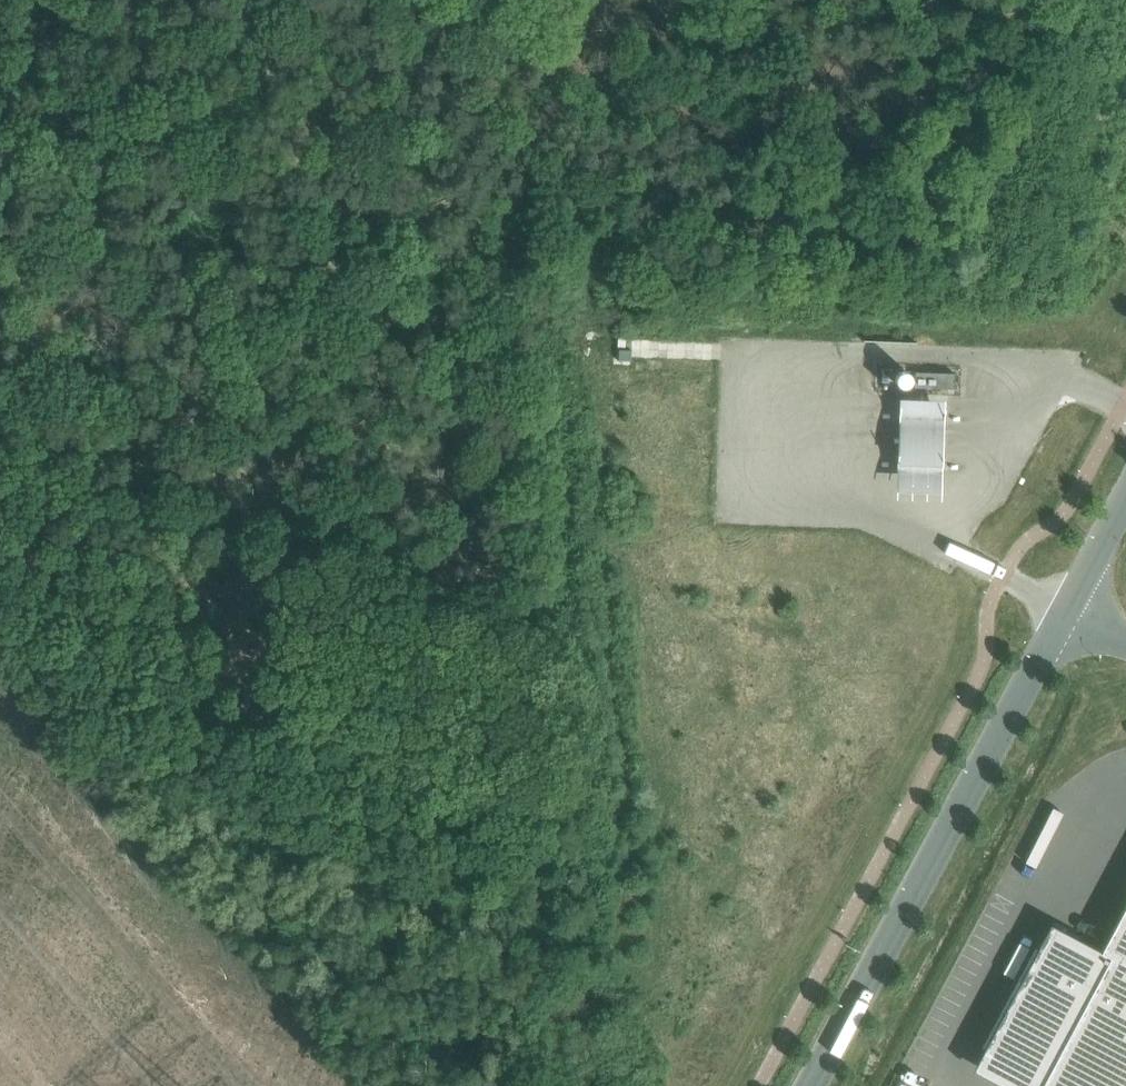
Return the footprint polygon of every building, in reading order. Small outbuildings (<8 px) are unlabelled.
[(948,388),(954,389),(955,373),(915,372),(914,387),(948,388)] [(948,388),(914,387),(902,386),(901,406),(899,456),(898,478),(947,480),(947,456),(948,407),(948,388)] [(987,1061),(1021,1079),(1017,1085),(1125,1085),(1125,904),(1101,951),(1050,924),(1026,970),(1034,973),(1021,998),(1014,994),(1008,1005),(1015,1009),(987,1061)]
